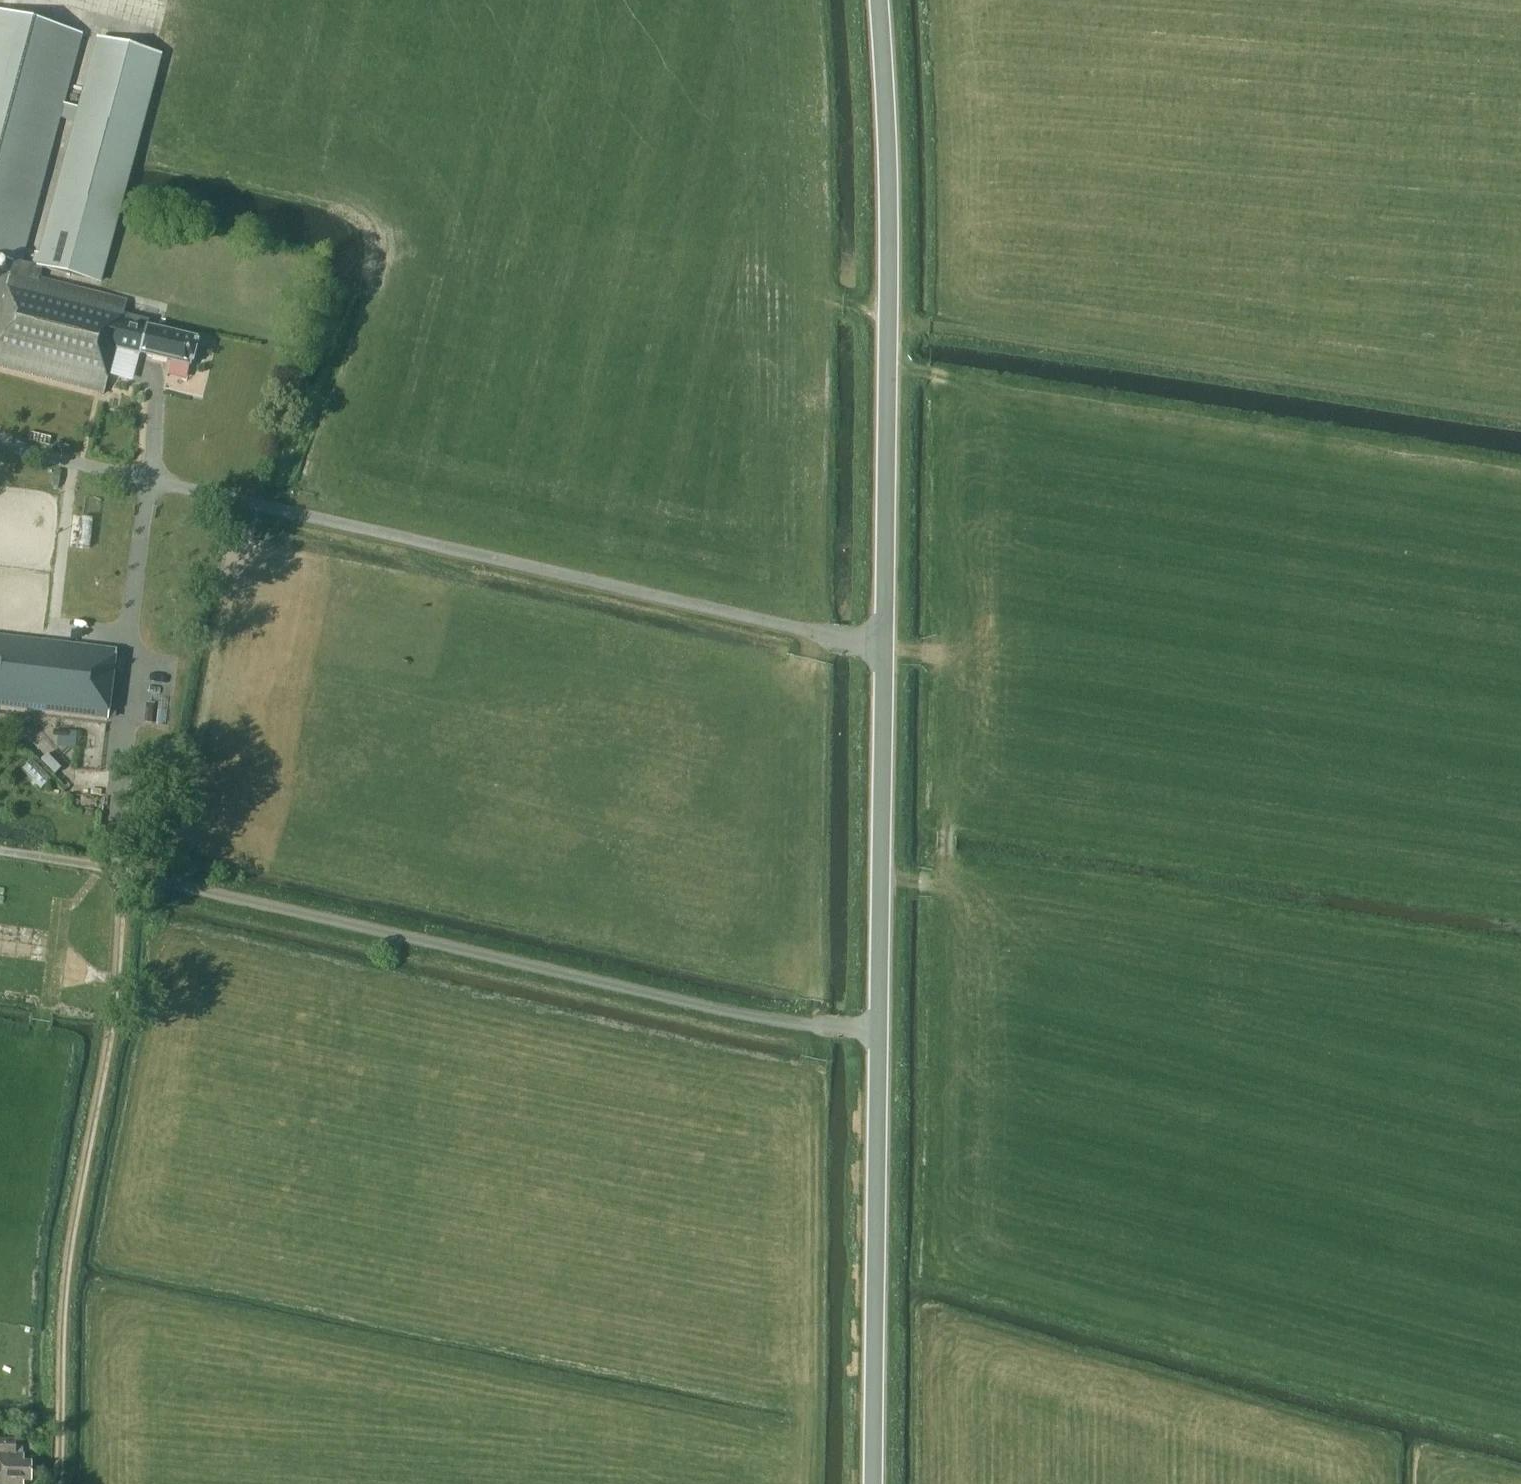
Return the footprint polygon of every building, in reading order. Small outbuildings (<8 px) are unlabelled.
[(10,276),(0,318),(0,369),(102,395),(114,352),(138,358),(189,370),(195,343),(145,331),(146,325),(121,319),(125,306),(37,283),(40,273),(18,267),(78,34),(0,13),(0,259),(14,263),(10,276)] [(95,287),(154,59),(96,44),(79,109),(64,105),(61,119),(76,123),(38,272),(95,287)] [(40,641),(0,636),(0,707),(107,719),(115,650),(40,641)] [(17,780),(16,793),(38,794),(38,781),(17,780)] [(0,1441),(0,1483),(22,1483),(31,1483),(31,1465),(22,1465),(22,1455),(14,1455),(14,1441),(0,1441)]
